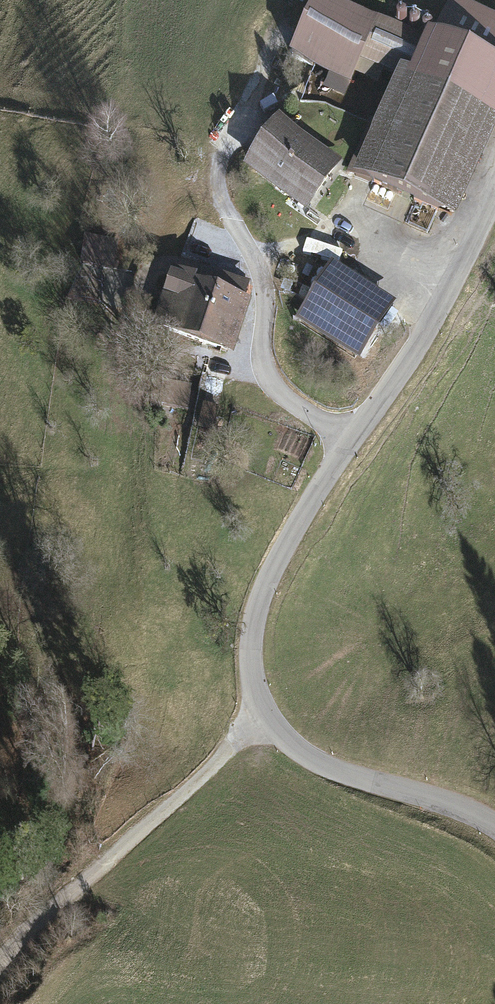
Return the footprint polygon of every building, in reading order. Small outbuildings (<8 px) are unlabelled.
[(353,177),(457,224),(494,138),(494,115),(483,110),(494,84),(494,73),(376,20),(357,63),(396,80),(353,177)] [(277,118),(242,170),(305,213),(341,161),(277,118)] [(332,266),(294,322),(358,365),(396,309),(332,266)] [(152,330),(231,360),(256,293),(222,280),(216,294),(197,286),(199,282),(174,272),(152,330)] [(230,368),(200,360),(195,376),(225,384),(230,368)]
